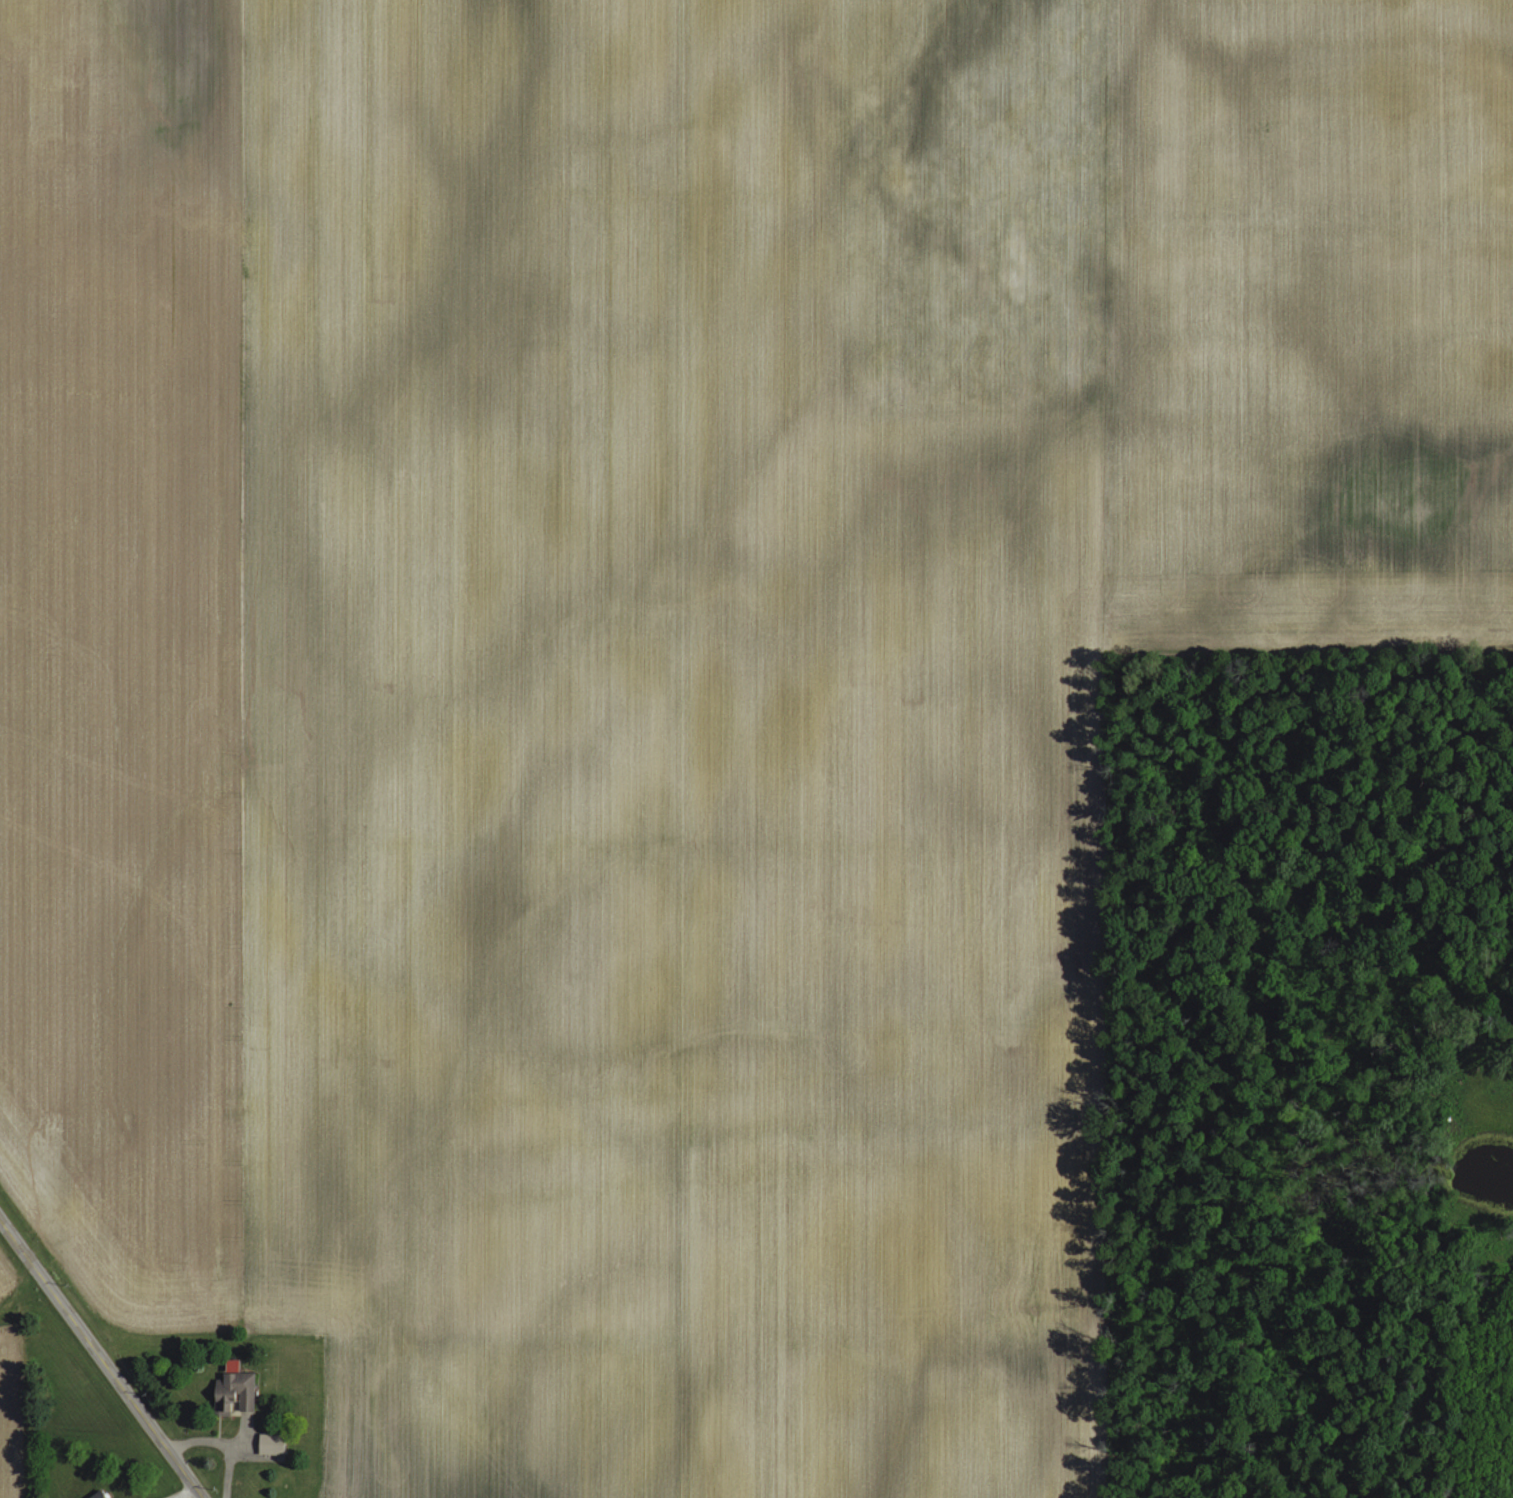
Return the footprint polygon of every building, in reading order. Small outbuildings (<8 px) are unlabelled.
[(256,1372),(239,1372),(240,1362),(227,1361),(227,1383),(218,1382),(217,1412),(255,1413),(256,1372)] [(285,1454),(285,1434),(260,1433),(259,1454),(285,1454)]
